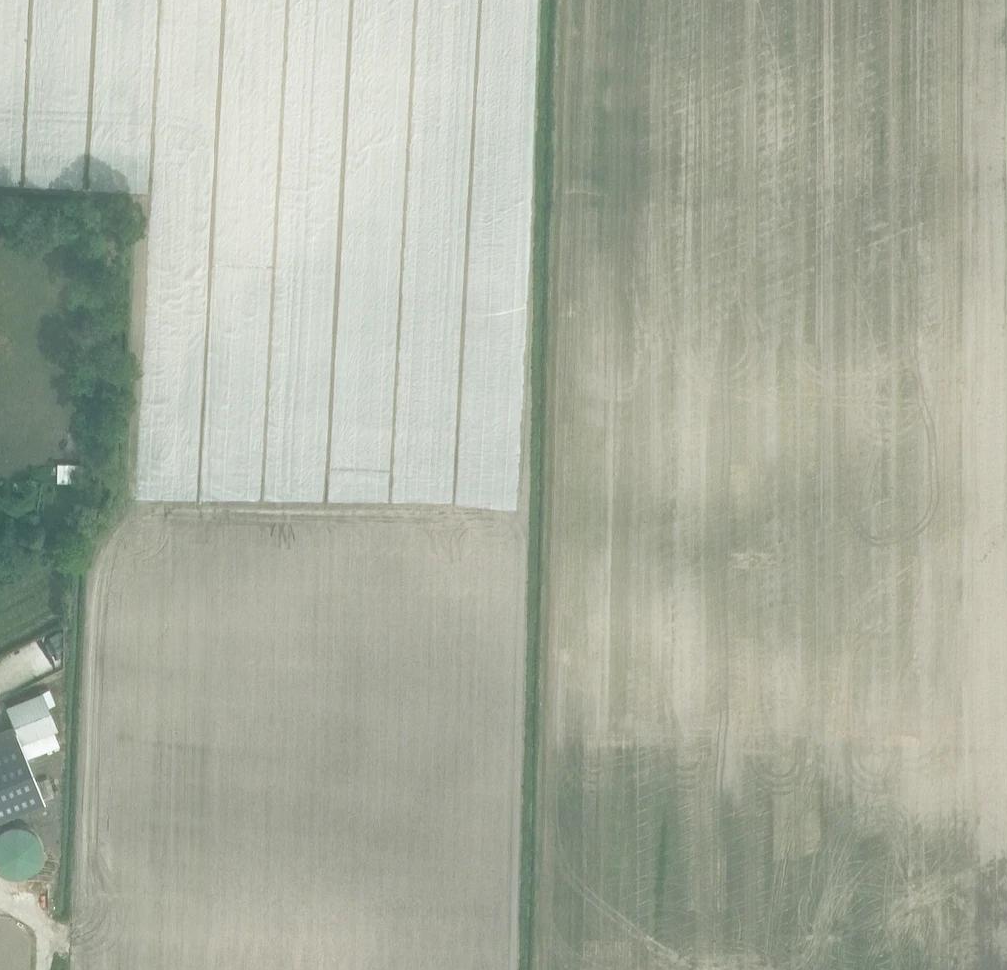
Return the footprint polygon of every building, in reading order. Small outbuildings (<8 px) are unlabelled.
[(73,472),(87,471),(86,454),(72,454),(73,472)] [(34,670),(27,649),(0,659),(0,682),(34,670)] [(50,688),(6,706),(19,738),(27,758),(59,744),(54,731),(57,729),(47,706),(55,702),(50,688)] [(0,746),(0,818),(43,800),(17,739),(0,746)] [(8,878),(11,878),(16,879),(21,878),(25,877),(29,875),(33,873),(36,869),(39,866),(41,861),(42,857),(42,852),(42,848),(41,843),(39,839),(36,835),(33,832),(29,830),(25,828),(21,826),(16,826),(11,826),(7,828),(3,830),(0,832),(0,873),(3,875),(7,877),(8,878)]
